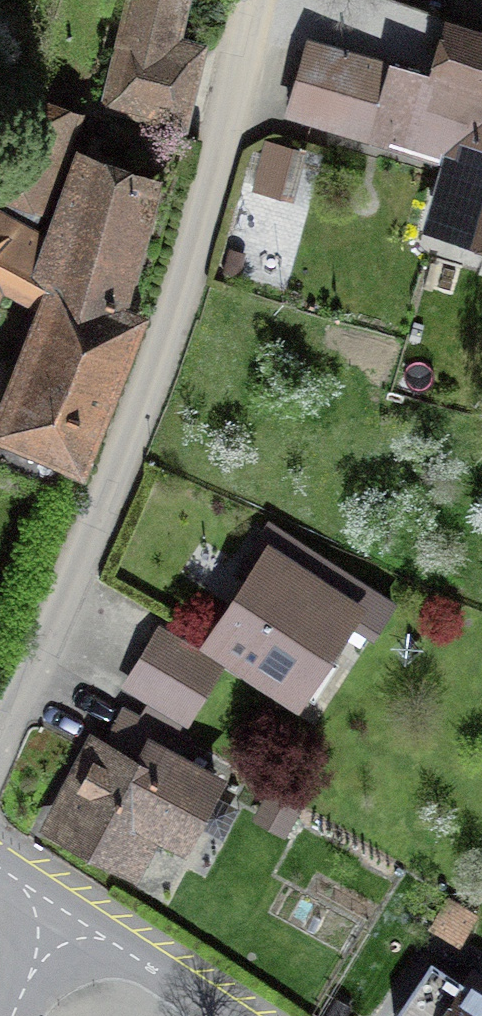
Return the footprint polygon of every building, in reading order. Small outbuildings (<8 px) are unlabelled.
[(112,101),(191,119),(205,59),(179,53),(191,0),(134,0),(112,101)] [(453,8),(438,58),(317,22),(289,119),(451,166),(435,223),(481,237),(481,17),(453,8)] [(268,133),(236,237),(293,254),(325,150),(268,133)] [(88,145),(62,231),(39,308),(0,436),(0,442),(99,478),(160,321),(197,184),(88,145)] [(4,288),(39,308),(62,231),(0,206),(0,296),(4,288)] [(375,610),(276,545),(211,643),(310,708),(375,610)] [(162,628),(128,686),(192,723),(226,665),(162,628)] [(144,758),(99,734),(46,832),(169,897),(233,778),(156,736),(144,758)] [(269,793),(253,822),(286,840),(301,810),(269,793)] [(480,916),(449,898),(429,931),(459,949),(480,916)] [(475,964),(440,1015),(481,1015),(481,968),(475,964)]
